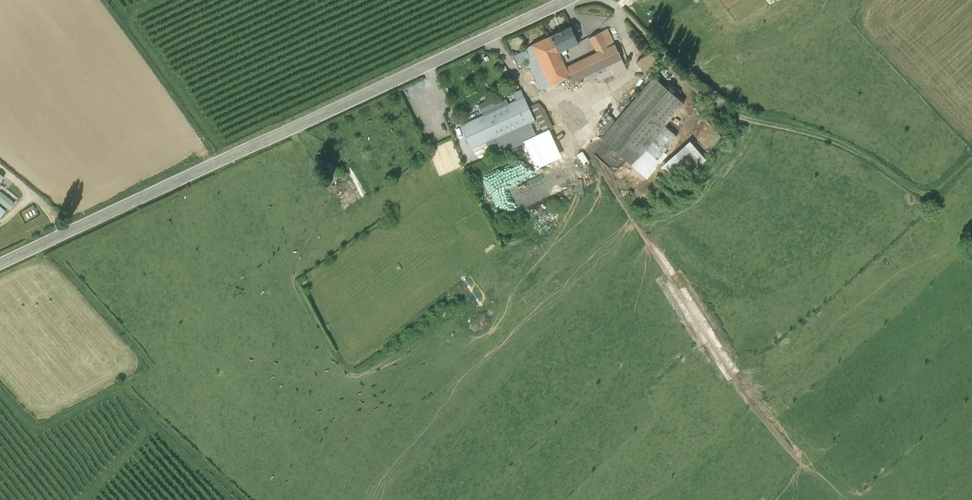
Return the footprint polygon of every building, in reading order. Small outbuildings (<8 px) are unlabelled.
[(525,50),(514,55),(518,65),(527,61),(540,90),(569,77),(572,83),(608,66),(609,69),(611,68),(614,75),(626,69),(615,44),(607,28),(588,39),(596,52),(566,66),(561,56),(567,53),(566,50),(578,44),(571,27),(551,36),(525,49),(525,50)] [(650,52),(637,63),(643,71),(657,61),(650,52)] [(631,165),(665,126),(684,103),(653,77),(615,122),(611,116),(604,124),(598,131),(603,135),(601,138),(610,144),(608,145),(631,165)] [(514,79),(507,83),(511,89),(518,85),(514,79)] [(494,139),(531,123),(535,121),(521,89),(513,93),(516,100),(508,103),(506,99),(502,100),(500,94),(478,104),(483,115),(460,126),(471,150),(486,143),(494,139)] [(537,137),(525,142),(537,168),(562,157),(549,129),(553,128),(544,109),(538,103),(531,106),(543,132),(536,135),(537,137)] [(494,139),(486,143),(492,157),(525,142),(537,137),(536,135),(531,123),(494,139)] [(665,126),(631,165),(647,179),(661,162),(658,159),(677,137),(665,126)] [(690,141),(660,167),(676,184),(706,159),(690,141)] [(9,210),(11,208),(12,207),(13,205),(14,204),(0,193),(0,204),(9,210)]
